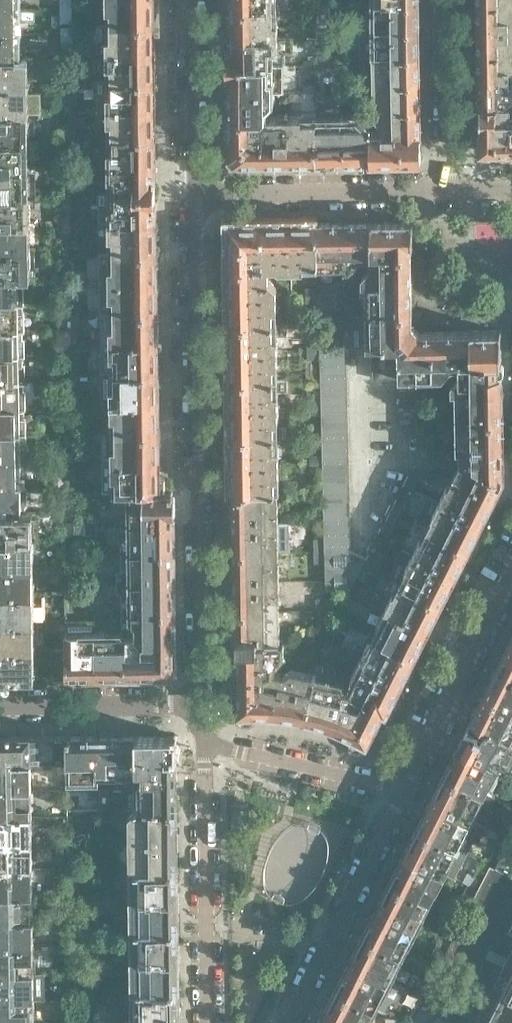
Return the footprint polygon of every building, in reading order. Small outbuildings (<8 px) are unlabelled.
[(62,18),(74,18),(74,10),(75,10),(75,0),(62,0),(62,18)] [(106,14),(111,14),(111,25),(153,25),(153,20),(153,10),(153,4),(153,0),(106,0),(106,14)] [(230,8),(272,8),(272,0),(230,0),(230,8)] [(478,1),(479,26),(511,25),(511,0),(478,1)] [(418,28),(418,2),(375,2),(376,29),(418,28)] [(16,57),(16,33),(15,7),(0,8),(0,57),(16,57)] [(277,36),(277,19),(273,19),(272,8),(230,8),(231,36),(277,36)] [(111,25),(96,25),(97,53),(107,53),(153,53),(153,25),(111,25)] [(479,26),(479,52),(511,51),(511,25),(479,26)] [(419,54),(418,28),(376,29),(376,55),(377,55),(419,54)] [(273,52),(277,48),(277,36),(231,36),(231,50),(227,51),(227,64),(269,64),(269,52),(273,52)] [(479,52),(479,80),(511,79),(511,51),(479,52)] [(153,53),(107,53),(107,69),(111,69),(111,81),(153,81),(153,53)] [(419,80),(419,54),(377,55),(377,81),(419,80)] [(28,84),(28,56),(16,57),(0,57),(0,84),(28,84)] [(274,92),(274,75),(269,75),(269,64),(227,64),(227,92),(274,92)] [(479,80),(480,105),(510,105),(511,102),(511,79),(479,80)] [(419,107),(419,80),(377,81),(377,107),(419,107)] [(112,92),(107,92),(107,109),(154,109),(153,81),(111,81),(112,92)] [(0,84),(0,111),(29,111),(28,84),(0,84)] [(267,108),(274,101),(274,92),(227,92),(228,120),(262,120),(267,116),(267,108)] [(510,149),(510,111),(510,105),(480,105),(480,150),(510,149)] [(420,132),(419,107),(377,107),(377,119),(381,123),(382,131),(382,133),(420,133),(420,132)] [(154,109),(107,109),(108,125),(112,125),(112,137),(154,137),(154,109)] [(29,138),(29,111),(0,111),(0,139),(29,138)] [(317,162),(317,161),(316,120),(306,120),(305,115),(289,116),(290,162),(317,162)] [(290,162),(289,116),(267,116),(262,120),(262,162),(290,162)] [(344,161),(343,119),(316,120),(317,161),(344,161)] [(371,161),(371,131),(371,128),(364,120),(359,120),(359,119),(343,119),(344,161),(371,161)] [(262,162),(262,120),(228,120),(228,154),(237,163),(262,162)] [(421,160),(420,133),(382,133),(382,131),(371,131),(371,161),(421,160)] [(112,148),(108,148),(108,165),(155,165),(154,137),(112,137),(112,148)] [(0,139),(0,166),(29,166),(29,138),(0,139)] [(155,165),(108,165),(108,181),(113,181),(113,193),(155,193),(155,184),(155,165)] [(30,193),(29,166),(0,166),(0,193),(30,193)] [(0,193),(0,221),(30,220),(30,193),(0,193)] [(113,193),(98,193),(99,223),(109,223),(155,223),(155,203),(155,193),(113,193)] [(30,248),(30,220),(0,221),(0,248),(30,248)] [(411,243),(411,222),(412,222),(411,220),(371,221),(372,253),(411,252),(411,244),(412,244),(412,243),(411,243)] [(345,267),(344,221),(317,222),(318,263),(329,263),(329,267),(345,267)] [(372,258),(372,253),(371,221),(344,221),(345,267),(350,267),(353,264),(357,264),(360,260),(360,258),(370,258),(372,258)] [(263,266),(262,222),(232,223),(229,225),(230,267),(263,266)] [(290,268),(289,222),(262,222),(263,266),(268,266),(268,267),(276,267),(278,269),(290,268)] [(318,264),(318,263),(317,222),(289,222),(290,268),(306,268),(306,264),(318,264)] [(155,223),(109,223),(109,240),(113,240),(114,252),(156,251),(155,235),(155,231),(155,224),(155,223)] [(0,248),(0,275),(22,275),(31,275),(30,248),(0,248)] [(114,252),(100,252),(100,282),(110,282),(156,281),(156,278),(156,270),(156,259),(156,251),(114,252)] [(412,282),(411,252),(372,253),(372,258),(370,258),(370,267),(366,270),(366,282),(412,282)] [(269,277),(268,267),(268,266),(263,266),(230,267),(230,295),(276,294),(276,285),(269,277)] [(22,303),(24,303),(24,285),(22,285),(22,275),(0,275),(0,303),(22,303)] [(110,282),(100,282),(100,312),(114,312),(156,311),(156,309),(156,297),(156,281),(110,282)] [(412,311),(412,282),(366,282),(366,298),(370,298),(370,311),(412,311)] [(345,314),(345,288),(335,288),(336,304),(318,305),(318,315),(345,314)] [(277,310),(276,294),(230,295),(230,322),(272,321),(272,310),(277,310)] [(23,329),(25,329),(24,311),(23,311),(22,303),(0,303),(0,329),(23,329)] [(115,324),(110,324),(110,342),(157,341),(156,311),(114,312),(115,324)] [(398,345),(415,328),(412,325),(412,311),(370,311),(371,326),(367,326),(367,345),(372,345),(398,345)] [(277,349),(277,333),(272,333),(272,321),(230,322),(231,350),(277,349)] [(433,372),(432,330),(418,330),(415,328),(398,345),(399,376),(400,376),(400,406),(420,406),(432,376),(432,372),(433,372)] [(23,355),(25,355),(25,337),(23,337),(23,329),(0,329),(0,355),(23,355)] [(501,360),(500,332),(500,329),(460,330),(461,361),(501,360)] [(461,365),(461,361),(460,330),(432,330),(433,372),(441,372),(442,371),(446,371),(451,365),(459,365),(461,365)] [(110,342),(100,342),(101,372),(115,371),(157,371),(157,370),(157,356),(157,350),(157,344),(157,341),(110,342)] [(346,357),(345,345),(319,346),(320,358),(346,357)] [(399,377),(399,376),(398,345),(372,345),(373,377),(399,377)] [(277,366),(277,349),(231,350),(231,378),(273,377),(273,366),(277,366)] [(23,381),(25,381),(25,363),(23,363),(23,355),(0,355),(0,381),(23,381)] [(346,369),(346,357),(320,358),(320,370),(346,369)] [(501,389),(501,360),(461,361),(461,365),(459,365),(459,373),(455,377),(455,390),(501,389)] [(346,381),(346,369),(320,370),(320,382),(346,381)] [(115,371),(101,372),(101,402),(111,402),(157,401),(157,371),(115,371)] [(278,406),(278,389),(273,389),(273,377),(231,378),(231,406),(278,406)] [(24,407),(25,407),(25,389),(23,389),(23,381),(0,381),(0,407),(24,407)] [(347,393),(346,381),(320,382),(320,394),(347,393)] [(501,418),(501,389),(455,390),(456,406),(460,405),(460,419),(501,418)] [(347,405),(347,393),(320,394),(321,406),(347,405)] [(157,401),(111,402),(111,419),(116,419),(116,431),(158,431),(157,401)] [(347,417),(347,405),(321,406),(321,418),(347,417)] [(278,422),(278,406),(231,406),(232,434),(274,433),(274,422),(278,422)] [(26,433),(25,415),(24,415),(24,407),(0,407),(0,433),(26,433)] [(426,419),(426,410),(418,411),(416,417),(416,419),(426,419)] [(348,429),(347,417),(321,418),(321,430),(348,429)] [(502,447),(501,418),(460,419),(460,432),(456,432),(456,448),(459,448),(502,447)] [(348,441),(348,429),(321,430),(322,442),(348,441)] [(116,431),(102,431),(102,462),(112,461),(158,461),(158,431),(116,431)] [(0,433),(0,459),(24,459),(24,451),(26,451),(26,433),(0,433)] [(279,461),(278,445),(274,445),(274,433),(232,434),(232,462),(279,461)] [(426,448),(426,438),(416,438),(416,448),(426,448)] [(348,453),(348,441),(322,442),(322,454),(348,453)] [(502,475),(502,467),(502,447),(459,448),(459,458),(466,460),(459,474),(494,492),(501,479),(502,478),(502,476),(502,475)] [(349,465),(348,453),(322,454),(322,466),(349,465)] [(25,485),(24,477),(26,477),(26,459),(24,459),(0,459),(0,485),(25,485)] [(112,461),(102,462),(102,492),(113,491),(117,491),(132,491),(173,491),(172,489),(170,490),(169,490),(167,490),(166,489),(165,487),(165,477),(158,475),(158,461),(112,461)] [(279,478),(279,461),(232,462),(233,490),(273,490),(275,490),(274,478),(279,478)] [(349,477),(349,465),(322,466),(322,478),(349,477)] [(481,519),(494,492),(459,474),(453,471),(440,499),(481,519)] [(411,487),(415,478),(407,474),(404,481),(403,483),(411,487)] [(349,489),(349,477),(322,478),(323,490),(349,489)] [(25,511),(32,511),(41,510),(41,485),(25,485),(0,485),(0,511),(25,511)] [(350,501),(349,489),(323,490),(323,502),(350,501)] [(278,538),(278,502),(273,502),(273,490),(233,490),(232,490),(233,551),(274,551),(274,538),(278,538)] [(132,510),(128,510),(128,521),(128,532),(132,532),(133,551),(174,550),(173,518),(173,516),(173,492),(173,491),(132,491),(132,510)] [(399,511),(404,501),(396,497),(391,507),(399,511)] [(467,546),(481,519),(440,499),(426,526),(431,528),(467,546)] [(350,513),(350,501),(323,502),(323,508),(323,514),(350,513)] [(394,521),(399,511),(391,507),(386,517),(394,521)] [(323,520),(323,514),(323,508),(313,508),(314,520),(323,520)] [(33,539),(32,511),(25,511),(0,511),(0,539),(33,539)] [(350,525),(350,513),(323,514),(323,520),(324,526),(350,525)] [(350,537),(350,525),(324,526),(324,537),(350,537)] [(454,573),(467,546),(431,528),(426,539),(421,537),(412,553),(454,573)] [(324,549),(324,537),(314,538),(314,550),(324,549)] [(351,549),(350,537),(324,537),(324,549),(351,549)] [(33,566),(33,539),(0,539),(0,566),(33,566)] [(324,562),(324,549),(314,550),(315,562),(324,562)] [(359,571),(363,562),(366,557),(351,549),(324,549),(324,562),(326,589),(350,588),(359,571)] [(133,570),(128,570),(128,581),(129,592),(133,592),(133,611),(174,610),(174,550),(133,551),(133,570)] [(279,580),(278,562),(274,562),(274,551),(233,551),(233,580),(279,580)] [(372,566),(377,556),(368,552),(366,557),(363,562),(372,566)] [(440,600),(454,573),(412,553),(399,580),(404,582),(440,600)] [(367,575),(372,566),(363,562),(359,571),(367,575)] [(33,593),(33,566),(0,566),(0,594),(33,593)] [(279,597),(279,580),(233,580),(234,611),(274,610),(274,597),(279,597)] [(426,627),(440,600),(404,582),(399,593),(393,591),(385,606),(426,627)] [(34,621),(33,593),(0,594),(0,621),(34,621)] [(326,609),(325,597),(315,597),(316,609),(326,609)] [(413,654),(426,627),(385,606),(377,622),(383,625),(377,636),(413,654)] [(326,621),(326,610),(326,609),(316,609),(316,621),(326,621)] [(135,634),(127,634),(127,675),(169,674),(175,668),(174,610),(133,611),(133,622),(135,624),(137,624),(137,630),(135,634)] [(280,657),(279,638),(279,622),(275,622),(274,610),(234,611),(235,673),(274,672),(275,669),(275,660),(278,659),(280,657)] [(97,618),(65,619),(65,620),(65,635),(66,647),(66,675),(127,675),(127,634),(126,634),(108,634),(108,630),(97,630),(97,618)] [(34,648),(34,621),(0,621),(0,648),(34,648)] [(307,642),(307,631),(299,631),(299,642),(307,642)] [(315,642),(315,631),(307,631),(307,642),(315,642)] [(399,681),(413,654),(377,636),(371,647),(366,645),(358,661),(399,681)] [(510,640),(497,666),(511,673),(511,641),(510,640)] [(66,647),(54,648),(55,674),(55,676),(64,675),(66,675),(66,647)] [(34,676),(34,675),(34,648),(0,648),(0,677),(34,676)] [(386,708),(399,681),(358,661),(351,675),(352,677),(355,679),(351,688),(351,691),(386,708)] [(497,666),(484,692),(511,706),(511,673),(497,666)] [(304,715),(313,676),(286,669),(283,672),(275,669),(274,672),(235,673),(235,714),(235,716),(236,717),(236,719),(238,721),(239,722),(240,723),(242,724),(244,724),(245,724),(248,724),(250,723),(252,722),(253,721),(253,720),(254,719),(255,718),(255,717),(255,716),(255,715),(255,710),(261,710),(269,710),(280,711),(287,712),(294,713),(304,715)] [(367,746),(386,708),(351,691),(351,688),(345,687),(341,682),(313,676),(304,715),(310,717),(317,719),(327,722),(334,724),(339,727),(345,730),(351,732),(349,737),(348,738),(348,739),(348,741),(348,742),(348,743),(349,745),(350,746),(351,747),(352,748),(353,749),(354,750),(356,750),(357,750),(359,750),(360,750),(362,750),(364,749),(365,748),(366,746),(367,746)] [(484,692),(471,717),(508,736),(511,727),(511,706),(484,692)] [(502,746),(508,736),(471,717),(457,744),(499,764),(506,749),(502,746)] [(136,768),(136,734),(67,735),(67,762),(67,776),(98,776),(98,775),(128,775),(134,768),(136,768)] [(177,807),(176,734),(136,734),(136,768),(142,768),(143,807),(177,807)] [(67,735),(0,736),(0,763),(31,763),(67,762),(67,735)] [(491,780),(499,764),(457,744),(444,770),(481,789),(486,778),(491,780)] [(31,763),(0,763),(0,789),(31,789),(31,763)] [(475,800),(481,789),(444,770),(430,797),(472,818),(479,802),(475,800)] [(108,808),(108,787),(98,787),(98,797),(98,808),(108,808)] [(31,789),(0,789),(0,815),(31,815),(31,789)] [(98,797),(88,798),(88,808),(98,808),(98,797)] [(464,834),(472,818),(430,797),(417,824),(454,843),(459,831),(464,834)] [(248,826),(248,802),(233,802),(233,826),(248,826)] [(177,867),(177,822),(177,807),(143,807),(134,807),(134,867),(177,867)] [(31,815),(0,815),(0,842),(32,841),(31,815)] [(502,833),(507,825),(502,823),(497,831),(502,833)] [(448,854),(454,843),(417,824),(403,851),(445,872),(452,856),(448,854)] [(78,838),(78,828),(68,828),(68,838),(78,838)] [(498,841),(502,833),(497,831),(493,839),(498,841)] [(78,848),(78,838),(68,838),(68,848),(78,848)] [(32,841),(0,842),(0,868),(32,867),(32,841)] [(437,887),(445,872),(403,851),(390,877),(427,896),(432,885),(437,887)] [(32,867),(0,868),(0,894),(32,893),(32,867)] [(178,927),(178,880),(177,867),(134,867),(135,927),(178,927)] [(474,887),(479,878),(473,876),(469,884),(474,887)] [(421,907),(427,896),(390,877),(376,904),(417,925),(425,910),(421,907)] [(470,894),(474,887),(469,884),(465,892),(470,894)] [(79,898),(79,888),(68,888),(69,898),(79,898)] [(32,893),(0,894),(0,920),(33,919),(32,893)] [(79,908),(79,898),(69,898),(69,908),(79,908)] [(409,941),(417,925),(376,904),(363,931),(400,950),(405,939),(409,941)] [(466,910),(443,957),(455,963),(494,983),(482,1006),(511,1021),(511,933),(466,910)] [(33,919),(0,920),(0,946),(33,945),(33,919)] [(179,987),(178,941),(178,927),(135,927),(136,987),(137,987),(179,987)] [(448,940),(453,930),(448,927),(442,938),(444,938),(448,940)] [(394,961),(400,950),(363,931),(349,958),(390,979),(398,963),(394,961)] [(443,950),(448,940),(444,938),(439,948),(443,950)] [(33,945),(0,946),(0,972),(34,972),(33,945)] [(80,958),(80,948),(69,948),(69,958),(80,958)] [(442,988),(455,963),(443,957),(442,957),(430,982),(442,988)] [(80,968),(80,958),(69,958),(69,968),(80,968)] [(382,995),(390,979),(349,958),(336,985),(373,1003),(378,993),(382,995)] [(34,972),(0,972),(0,998),(34,998),(34,972)] [(421,994),(426,983),(422,981),(416,992),(421,994)] [(373,1003),(336,985),(322,1012),(343,1022),(368,1022),(371,1017),(367,1015),(373,1003)] [(179,987),(137,987),(137,999),(131,999),(131,1022),(179,1022),(179,987)] [(431,1009),(439,994),(427,988),(419,1003),(431,1009)] [(416,1004),(421,994),(416,992),(412,1002),(416,1004)] [(34,998),(0,998),(0,1022),(34,1022),(34,998)] [(482,1006),(474,1022),(511,1022),(511,1021),(482,1006)] [(322,1012),(316,1022),(343,1022),(322,1012)]
